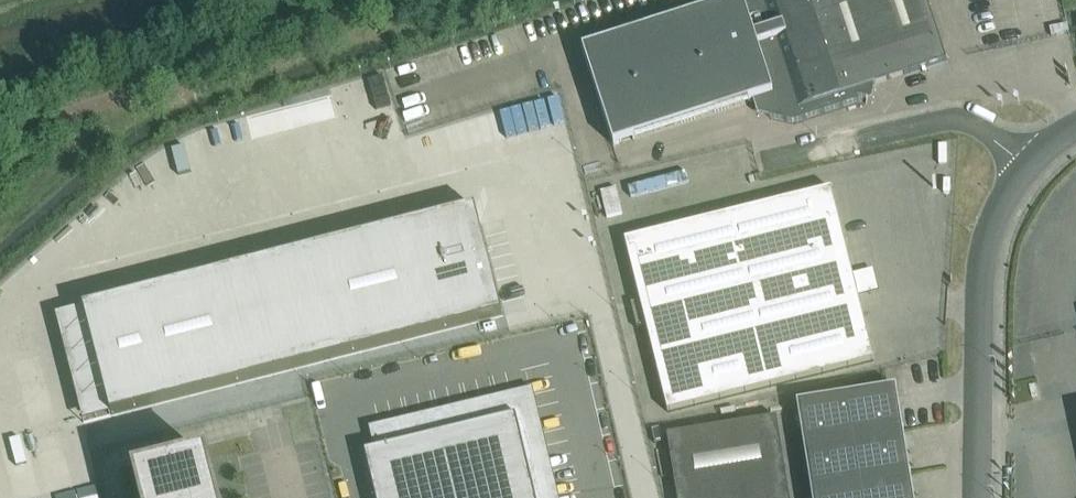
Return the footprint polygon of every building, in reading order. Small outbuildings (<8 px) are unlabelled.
[(927,0),(735,0),(573,53),(593,115),(592,116),(599,138),(765,84),(759,110),(770,112),(769,117),(794,122),(859,101),(857,96),(867,98),(870,85),(946,60),(927,0)] [(622,213),(616,188),(600,191),(606,217),(622,213)] [(874,361),(858,296),(831,189),(625,240),(640,300),(631,303),(638,329),(646,327),(667,413),(874,361)] [(475,207),(83,307),(110,416),(503,316),(475,207)] [(896,387),(797,404),(812,497),(914,497),(896,387)] [(363,451),(375,497),(536,497),(516,415),(363,451)] [(776,417),(667,435),(677,497),(790,497),(776,417)] [(134,476),(140,497),(218,497),(207,458),(134,476)]
